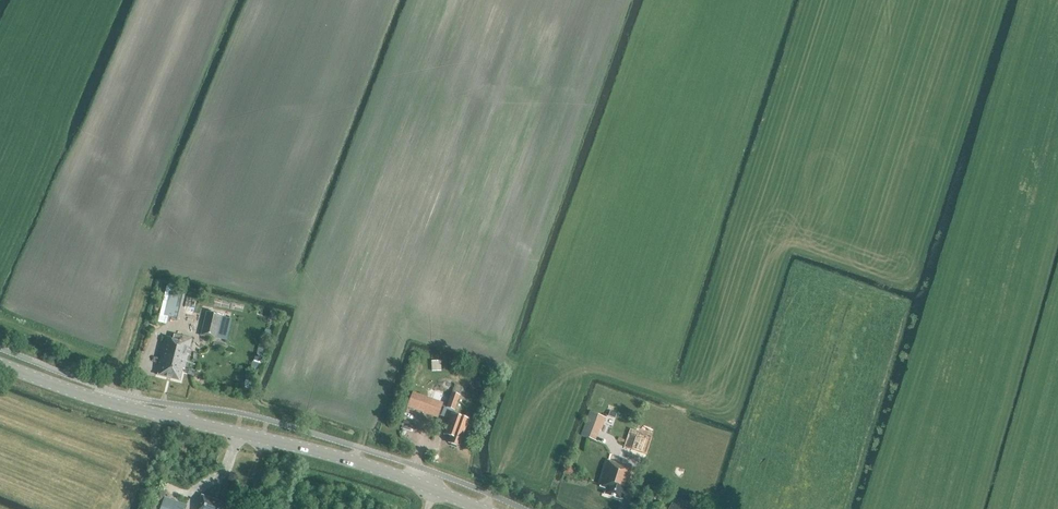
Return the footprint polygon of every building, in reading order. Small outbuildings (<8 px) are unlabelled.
[(178,315),(184,293),(174,291),(172,299),(170,298),(166,312),(178,315)] [(232,303),(214,299),(213,302),(250,312),(251,306),(232,301),(232,303)] [(215,340),(221,316),(206,312),(200,336),(215,340)] [(192,339),(173,334),(172,339),(165,337),(159,363),(160,364),(158,375),(180,381),(183,369),(184,370),(192,339)] [(440,362),(430,362),(430,372),(440,372),(440,362)] [(441,406),(442,402),(412,392),(406,408),(437,418),(437,416),(441,406)] [(454,410),(459,395),(451,392),(446,408),(454,410)] [(597,442),(606,417),(590,412),(581,436),(597,442)] [(451,414),(444,434),(451,437),(448,443),(459,447),(464,431),(468,433),(470,426),(467,425),(468,420),(451,414)] [(653,432),(647,430),(647,429),(637,425),(635,431),(629,429),(623,446),(646,454),(652,438),(651,437),(653,432)] [(620,498),(622,499),(625,491),(626,487),(632,468),(607,460),(598,486),(606,489),(604,494),(620,499),(620,498)] [(227,505),(202,496),(197,508),(226,508),(227,505)] [(164,498),(160,508),(185,508),(186,506),(164,498)]
